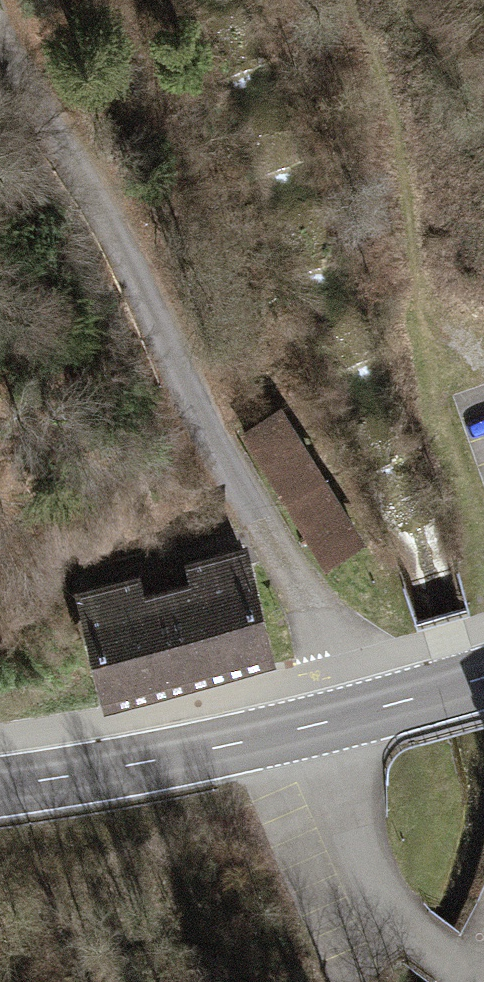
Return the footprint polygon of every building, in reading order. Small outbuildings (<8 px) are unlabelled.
[(280,405),(240,431),(325,564),(366,538),(280,405)] [(139,565),(70,584),(98,686),(274,638),(246,538),(181,555),(184,566),(143,577),(139,565)]
